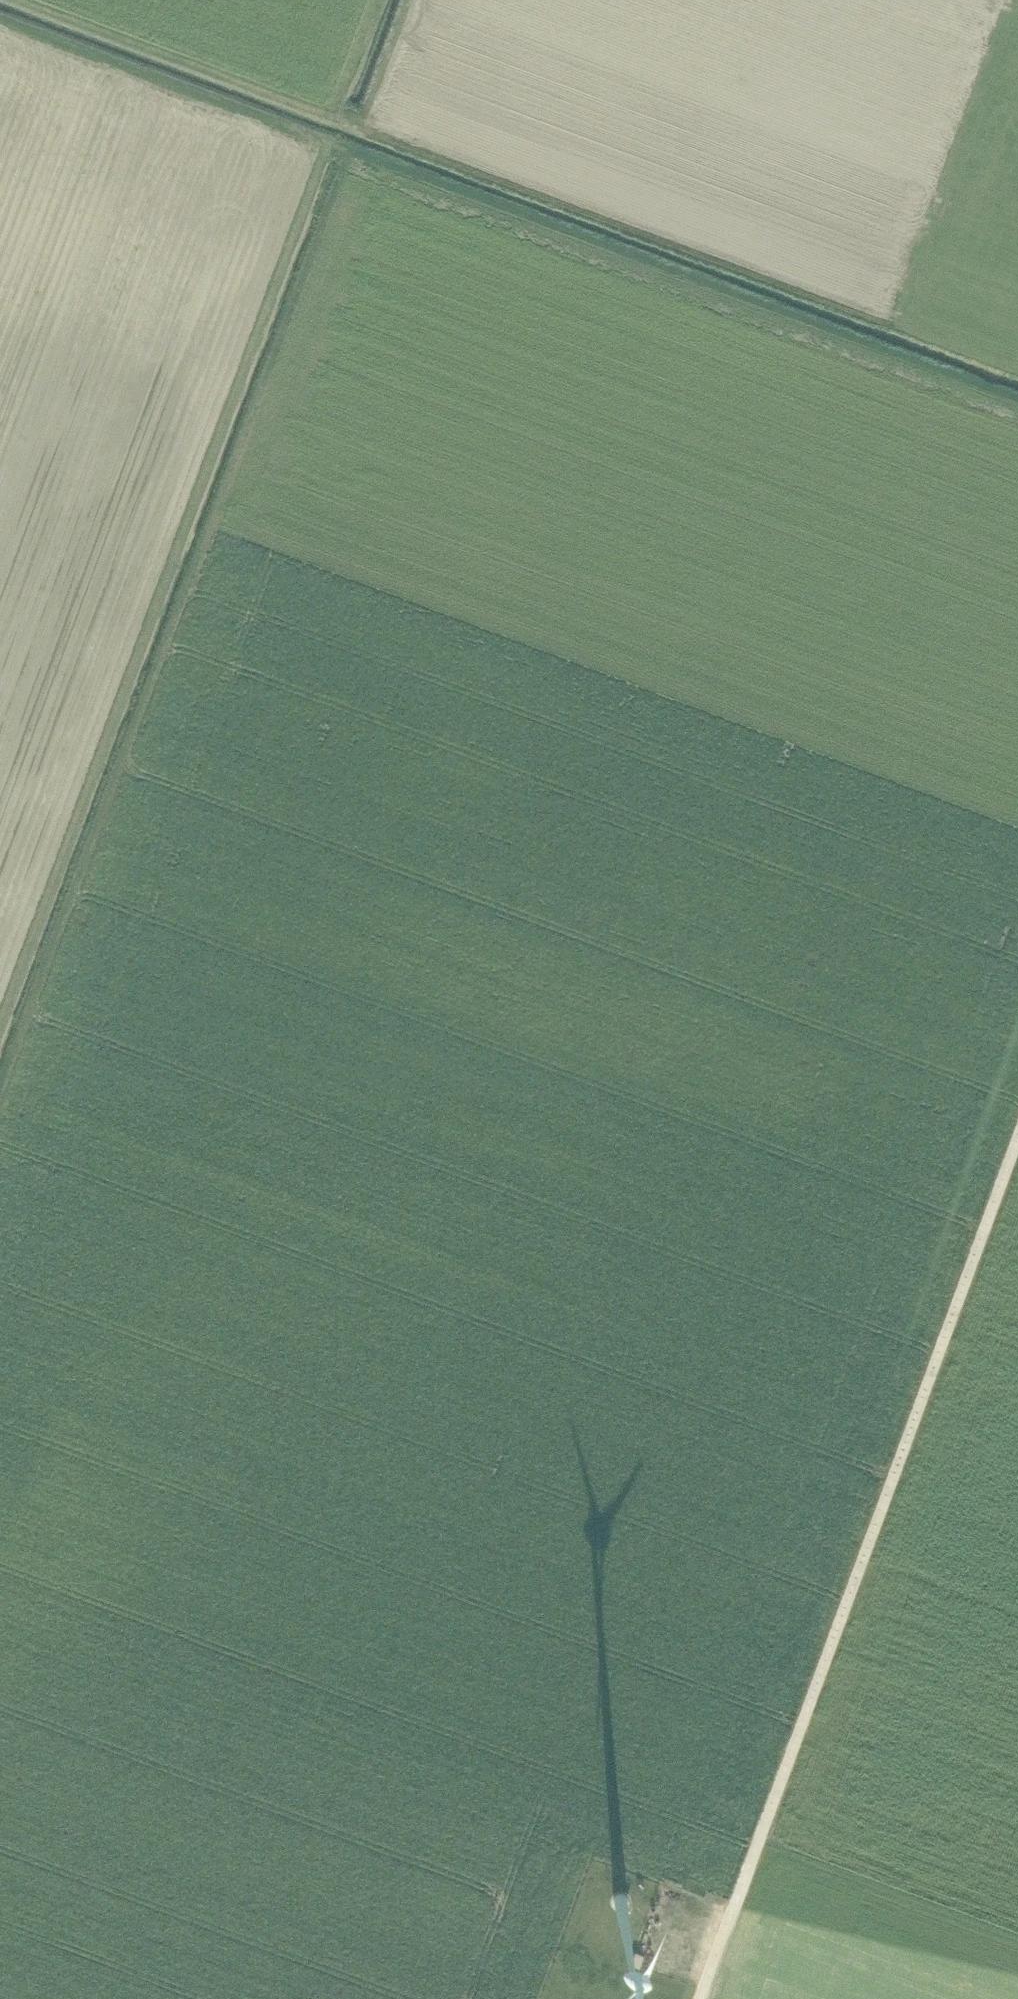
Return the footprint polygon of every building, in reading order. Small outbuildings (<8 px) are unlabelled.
[(617,1907),(618,1907),(619,1908),(620,1908),(621,1908),(622,1907),(623,1907),(624,1906),(625,1906),(625,1905),(626,1905),(626,1904),(626,1903),(627,1903),(627,1902),(627,1901),(627,1900),(627,1899),(626,1899),(626,1898),(626,1897),(625,1897),(625,1896),(624,1896),(624,1895),(623,1895),(622,1894),(621,1894),(620,1894),(619,1894),(618,1894),(618,1895),(617,1895),(616,1895),(616,1896),(615,1896),(615,1897),(614,1897),(614,1898),(614,1899),(613,1899),(613,1900),(613,1901),(613,1902),(613,1903),(614,1903),(614,1904),(614,1905),(615,1905),(615,1906),(616,1906),(617,1907)]
